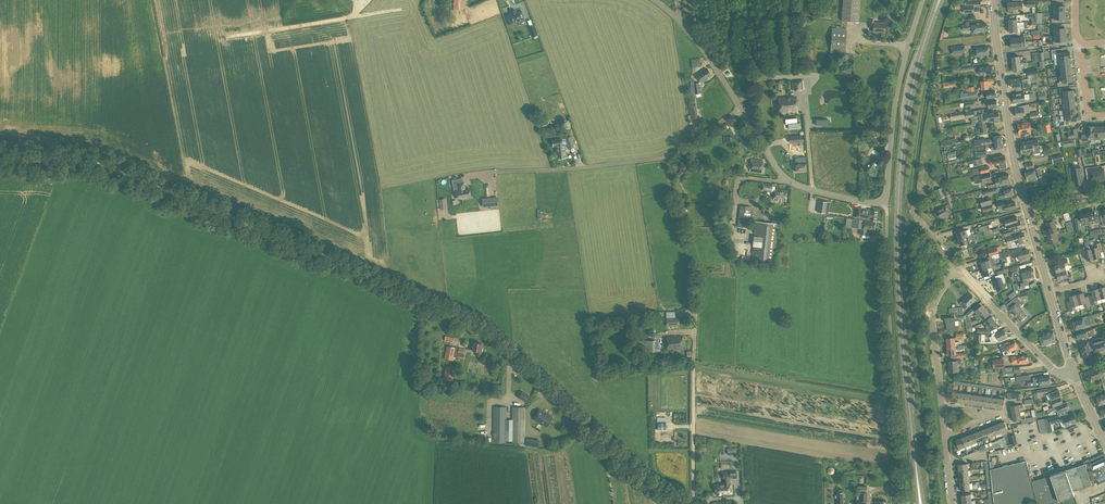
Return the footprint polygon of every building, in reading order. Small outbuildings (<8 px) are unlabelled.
[(860,0),(843,0),(842,21),(858,22),(860,0)] [(1023,9),(1023,2),(1008,3),(1008,4),(1007,4),(1008,7),(1008,10),(1009,10),(1009,13),(1013,12),(1013,10),(1017,9),(1023,9)] [(1065,12),(1065,6),(1059,6),(1059,2),(1052,2),(1052,6),(1053,6),(1053,12),(1065,12)] [(524,20),(521,11),(516,12),(516,11),(511,13),(511,14),(506,16),(509,25),(524,20)] [(1058,19),(1065,19),(1065,12),(1053,12),(1053,18),(1052,18),(1052,22),(1058,22),(1058,19)] [(885,33),(885,23),(873,23),(874,20),(870,20),(869,27),(873,27),(873,32),(885,33)] [(986,31),(985,22),(972,24),(966,25),(962,25),(963,31),(973,30),(973,32),(986,31)] [(532,37),(538,35),(534,25),(528,27),(532,37)] [(1059,25),(1052,26),(1053,36),(1067,34),(1066,30),(1065,28),(1059,29),(1059,25)] [(845,54),(846,28),(832,27),(830,53),(845,54)] [(1067,34),(1053,36),(1054,36),(1054,41),(1053,42),(1053,45),(1060,45),(1060,41),(1066,41),(1066,39),(1067,39),(1067,34)] [(953,54),(965,53),(965,46),(952,47),(953,54)] [(977,56),(989,55),(988,47),(976,48),(977,56)] [(1056,53),(1057,59),(1070,58),(1071,57),(1070,51),(1059,52),(1059,53),(1056,53)] [(692,70),(696,70),(695,67),(701,66),(700,58),(691,59),(692,67),(692,70)] [(1027,62),(1013,64),(1013,71),(1021,70),(1021,67),(1028,66),(1027,62)] [(987,66),(979,67),(979,71),(980,75),(984,74),(992,73),(991,66),(987,66)] [(711,74),(707,68),(703,71),(703,70),(695,75),(701,83),(708,78),(707,77),(711,74)] [(1028,79),(1034,78),(1033,74),(1038,73),(1037,68),(1026,70),(1028,79)] [(694,83),(693,77),(690,77),(691,84),(690,84),(692,98),(701,96),(700,93),(701,93),(700,88),(699,88),(698,83),(694,83)] [(1020,80),(1020,78),(1011,79),(1012,88),(1021,86),(1021,88),(1026,88),(1025,80),(1020,80)] [(982,89),(989,89),(988,83),(994,83),(993,79),(987,80),(987,81),(981,81),(982,89)] [(801,91),(801,90),(803,90),(802,80),(792,81),(792,91),(795,91),(795,92),(801,91)] [(1045,92),(1039,93),(1040,101),(1047,100),(1046,93),(1045,93),(1045,92)] [(1024,94),(1024,93),(1013,94),(1014,103),(1025,101),(1025,100),(1030,99),(1030,98),(1033,98),(1032,93),(1029,94),(1024,94)] [(780,112),(797,111),(796,97),(779,98),(780,112)] [(1024,110),(1024,108),(1015,109),(1016,116),(1025,115),(1024,113),(1028,112),(1028,109),(1024,110)] [(966,112),(950,115),(951,119),(966,117),(966,118),(972,117),(975,117),(975,116),(974,111),(966,112)] [(975,117),(972,117),(972,123),(979,122),(979,123),(982,122),(982,118),(998,116),(998,111),(984,113),(978,114),(978,115),(975,116),(975,117)] [(982,122),(979,123),(980,127),(976,128),(977,133),(988,132),(986,122),(999,120),(998,116),(982,118),(982,122)] [(799,119),(787,120),(788,125),(791,125),(791,130),(802,129),(802,123),(799,124),(799,119)] [(1019,134),(1031,133),(1029,122),(1018,124),(1019,134)] [(1045,133),(1051,132),(1050,124),(1043,125),(1045,133)] [(753,144),(746,132),(740,135),(744,142),(743,142),(746,148),(753,144)] [(961,138),(960,134),(955,135),(955,139),(952,139),(953,140),(951,140),(951,143),(962,141),(961,138)] [(994,143),(1002,142),(1001,135),(998,136),(993,137),(993,138),(985,140),(986,145),(994,143)] [(574,147),(571,137),(565,139),(567,145),(569,149),(574,147)] [(562,139),(552,140),(553,146),(555,146),(556,159),(566,158),(565,145),(567,145),(565,139),(562,139)] [(1002,149),(1002,148),(1003,148),(1002,142),(994,143),(994,144),(990,145),(991,150),(995,149),(1000,149),(1001,149),(1002,149)] [(869,156),(873,148),(864,143),(860,152),(869,156)] [(1041,153),(1039,145),(1035,146),(1035,144),(1021,146),(1022,152),(1033,151),(1034,154),(1041,153)] [(1053,164),(1064,161),(1063,154),(1052,157),(1053,164)] [(1007,167),(1005,156),(993,158),(988,159),(990,165),(994,164),(995,165),(998,165),(998,169),(1007,167)] [(873,170),(877,162),(868,158),(868,157),(866,162),(869,163),(867,167),(873,170)] [(796,171),(806,171),(805,158),(795,159),(796,167),(794,167),(794,171),(796,171)] [(762,173),(763,161),(751,159),(750,171),(762,173)] [(1096,166),(1098,180),(1101,180),(1101,181),(1104,180),(1104,179),(1104,177),(1104,172),(1104,165),(1096,166)] [(973,175),(975,175),(990,171),(989,166),(972,169),(973,175)] [(1073,166),(1069,167),(1071,179),(1074,178),(1075,185),(1085,184),(1082,167),(1074,168),(1073,166)] [(1096,166),(1086,168),(1087,175),(1090,174),(1091,181),(1098,180),(1096,166)] [(1042,176),(1040,168),(1034,169),(1025,171),(1027,178),(1028,181),(1037,179),(1037,178),(1042,176)] [(975,183),(992,180),(990,173),(974,177),(975,183)] [(997,186),(1001,185),(1010,183),(1010,182),(1011,182),(1011,180),(1010,179),(1009,174),(999,176),(1000,178),(995,179),(996,184),(997,186)] [(464,182),(456,183),(458,189),(456,190),(457,200),(471,197),(470,187),(465,188),(464,182)] [(775,189),(775,186),(772,186),(772,184),(763,183),(762,191),(771,192),(771,191),(775,191),(774,199),(781,200),(780,201),(785,202),(787,190),(775,189)] [(945,195),(950,193),(946,184),(941,186),(945,195)] [(984,196),(999,192),(997,187),(989,189),(983,191),(984,196)] [(939,199),(945,197),(941,188),(936,190),(939,199)] [(999,198),(1006,197),(1005,196),(1013,194),(1011,188),(1004,190),(1005,192),(998,194),(999,198)] [(680,199),(679,194),(673,196),(679,217),(684,216),(683,210),(688,208),(686,198),(680,199)] [(941,218),(950,213),(948,209),(953,207),(951,201),(952,200),(950,194),(945,196),(947,201),(948,204),(946,205),(937,211),(939,215),(939,216),(940,218),(941,217),(941,218)] [(498,197),(482,199),(483,208),(499,206),(498,197)] [(982,206),(992,203),(990,197),(980,200),(982,206)] [(825,213),(827,202),(819,201),(817,212),(825,213)] [(1004,205),(1003,201),(997,203),(999,212),(1002,211),(1016,207),(1015,202),(1004,205)] [(984,212),(994,210),(992,204),(982,207),(984,212)] [(748,228),(750,207),(740,205),(737,227),(748,228)] [(868,210),(858,208),(856,217),(871,220),(875,221),(877,212),(871,210),(868,209),(868,210)] [(1087,212),(1089,221),(1089,224),(1100,222),(1099,214),(1095,215),(1094,211),(1093,209),(1089,210),(1090,211),(1087,212)] [(1084,222),(1089,221),(1087,212),(1080,213),(1081,217),(1077,218),(1077,220),(1079,229),(1080,229),(1083,228),(1083,225),(1085,225),(1084,222)] [(1018,222),(1017,216),(1001,221),(1002,224),(1005,223),(1006,226),(1008,225),(1018,222)] [(855,219),(850,219),(849,224),(849,226),(861,227),(861,229),(860,235),(866,235),(866,230),(874,230),(875,221),(864,220),(855,219)] [(777,224),(778,221),(772,220),(771,223),(756,222),(752,261),(774,264),(779,224),(777,224)] [(1009,230),(1003,232),(1004,236),(1014,233),(1013,229),(1022,226),(1020,221),(1018,222),(1008,225),(1009,230)] [(1057,230),(1054,221),(1046,223),(1048,229),(1043,230),(1044,234),(1046,234),(1049,244),(1058,242),(1057,235),(1059,235),(1057,230)] [(959,239),(968,236),(966,230),(957,233),(959,239)] [(1027,244),(1024,233),(1015,236),(1016,236),(1006,239),(1008,244),(1015,242),(1016,247),(1018,246),(1027,244)] [(968,236),(959,239),(961,245),(966,243),(967,246),(976,244),(975,240),(973,241),(972,238),(969,239),(968,236)] [(1091,249),(1094,259),(1100,257),(1099,250),(1102,249),(1100,242),(1094,244),(1094,248),(1091,249)] [(1094,259),(1091,249),(1088,250),(1087,246),(1080,248),(1082,255),(1086,254),(1087,260),(1094,259)] [(999,254),(997,247),(988,249),(990,257),(992,256),(999,254)] [(1001,257),(1000,257),(1002,262),(1005,261),(1004,258),(1003,258),(1003,257),(1011,255),(1012,258),(1019,256),(1020,260),(1030,257),(1028,249),(1019,252),(1018,249),(1000,254),(1001,257)] [(1056,273),(1066,270),(1065,266),(1069,265),(1067,258),(1060,260),(1061,264),(1054,266),(1056,273)] [(988,261),(981,263),(983,269),(992,266),(996,265),(994,259),(993,259),(990,260),(988,261)] [(1034,271),(1034,269),(1032,268),(1020,271),(1018,265),(1008,268),(1011,278),(1017,277),(1020,287),(1029,285),(1027,279),(1034,277),(1033,273),(1034,271)] [(992,266),(983,269),(985,276),(994,273),(992,266)] [(1005,288),(1003,283),(1006,282),(1003,274),(1005,273),(1004,269),(997,272),(998,275),(997,276),(998,279),(992,281),(994,285),(995,285),(997,291),(1005,288)] [(1066,270),(1056,273),(1058,280),(1065,278),(1065,281),(1073,279),(1071,273),(1068,274),(1066,270)] [(1097,300),(1101,299),(1099,288),(1092,290),(1093,297),(1090,298),(1092,305),(1098,303),(1097,300)] [(968,306),(976,299),(970,293),(963,300),(963,301),(960,303),(965,309),(968,306)] [(1076,295),(1079,305),(1083,304),(1084,308),(1091,306),(1089,298),(1085,299),(1083,293),(1076,295)] [(1075,306),(1079,305),(1076,295),(1069,297),(1071,303),(1068,304),(1070,311),(1076,309),(1075,306)] [(1020,321),(1027,315),(1020,307),(1024,304),(1018,297),(1016,297),(1007,305),(1020,321)] [(976,318),(986,310),(982,305),(975,311),(977,313),(974,316),(976,318)] [(966,315),(966,319),(975,312),(972,308),(967,313),(967,314),(966,315)] [(986,310),(976,318),(978,320),(981,317),(983,320),(989,314),(986,310)] [(988,324),(986,326),(989,330),(991,328),(992,329),(998,324),(992,316),(986,321),(988,324)] [(666,327),(679,326),(679,317),(666,318),(666,327)] [(955,325),(955,317),(945,318),(946,322),(947,331),(956,330),(959,329),(959,325),(955,325)] [(1090,323),(1088,317),(1083,319),(1083,318),(1073,321),(1073,322),(1073,323),(1073,324),(1074,325),(1075,326),(1074,327),(1074,328),(1075,329),(1076,330),(1086,327),(1085,325),(1090,323)] [(1079,340),(1088,337),(1095,335),(1093,329),(1077,333),(1079,340)] [(995,332),(992,334),(995,341),(999,341),(1007,338),(1003,330),(996,333),(995,332)] [(1043,346),(1056,342),(1053,330),(1039,334),(1043,346)] [(674,342),(675,349),(676,350),(682,350),(682,336),(671,337),(672,342),(674,342)] [(667,349),(675,349),(674,342),(672,342),(671,337),(666,337),(667,349)] [(647,338),(647,349),(656,349),(655,338),(647,338)] [(948,346),(959,346),(959,342),(955,342),(955,338),(947,338),(948,346)] [(1092,354),(1104,350),(1104,338),(1095,341),(1096,345),(1093,346),(1093,347),(1091,348),(1092,354)] [(1082,351),(1091,348),(1093,347),(1093,346),(1096,345),(1095,341),(1092,342),(1092,343),(1091,343),(1092,346),(1090,347),(1089,342),(1080,344),(1082,351)] [(480,357),(482,348),(480,348),(481,344),(474,342),(472,351),(477,351),(476,356),(480,357)] [(1009,352),(1018,348),(1015,342),(1006,345),(1002,347),(1004,351),(1008,349),(1009,352)] [(464,357),(465,349),(447,346),(444,359),(455,361),(456,357),(457,358),(458,356),(464,357)] [(948,346),(948,355),(956,354),(956,353),(956,349),(960,349),(959,346),(948,346)] [(1093,355),(1092,354),(1091,348),(1082,351),(1084,357),(1085,357),(1085,360),(1090,359),(1089,356),(1093,355)] [(1029,362),(1028,355),(1018,356),(1018,355),(1011,356),(1012,364),(1019,363),(1019,364),(1029,362)] [(993,368),(1005,367),(1004,358),(992,359),(993,368)] [(1103,358),(1104,362),(1103,362),(1104,366),(1101,367),(1101,368),(1100,369),(1099,367),(1088,371),(1092,382),(1101,378),(1103,383),(1102,383),(1104,389),(1104,376),(1104,372),(1104,358),(1103,358)] [(950,372),(958,371),(957,364),(962,364),(961,360),(949,361),(950,372)] [(453,381),(455,368),(446,366),(444,379),(453,381)] [(1050,384),(1049,376),(1039,377),(1033,378),(1034,385),(1040,384),(1040,385),(1050,384)] [(1061,397),(1062,396),(1059,389),(1049,393),(1052,400),(1061,397)] [(526,402),(530,396),(522,391),(518,397),(526,402)] [(1096,396),(1098,400),(1097,401),(1098,403),(1099,404),(1099,405),(1104,403),(1104,393),(1096,396)] [(1063,403),(1061,397),(1052,400),(1051,400),(1054,407),(1057,406),(1063,403)] [(1057,406),(1054,407),(1055,411),(1058,409),(1060,413),(1069,409),(1066,402),(1063,403),(1057,406)] [(1012,414),(1020,412),(1020,408),(1024,408),(1023,404),(1011,407),(1012,414)] [(506,442),(506,407),(494,407),(493,442),(506,442)] [(524,443),(525,407),(512,407),(512,442),(524,443)] [(546,428),(553,417),(540,409),(533,420),(546,428)] [(1020,412),(1012,414),(1014,421),(1026,419),(1025,415),(1021,416),(1020,412)] [(1060,420),(1059,416),(1045,419),(1048,433),(1054,431),(1053,424),(1060,422),(1062,428),(1077,422),(1075,417),(1075,416),(1075,415),(1073,414),(1073,413),(1062,418),(1063,418),(1060,420)] [(1045,419),(1038,420),(1038,421),(1042,435),(1048,433),(1045,419)] [(998,424),(1002,432),(1008,430),(1005,421),(998,424)] [(996,435),(1002,432),(998,424),(992,426),(996,435)] [(989,437),(996,435),(992,426),(986,429),(989,437)] [(983,440),(989,437),(986,429),(980,431),(983,440)] [(977,442),(983,440),(980,431),(974,433),(977,442)] [(971,444),(977,442),(974,433),(968,436),(971,444)] [(1007,445),(1008,448),(1016,446),(1016,444),(1018,444),(1016,434),(1010,436),(1011,444),(1007,445)] [(965,447),(971,444),(968,436),(962,438),(965,447)] [(538,448),(539,440),(526,438),(525,446),(538,448)] [(956,450),(965,447),(962,438),(956,440),(957,444),(954,445),(956,450)] [(1008,448),(1007,445),(1004,438),(997,440),(998,442),(1000,445),(1003,444),(1005,449),(1008,448)] [(1104,453),(1089,460),(1088,460),(1096,478),(1104,475),(1104,478),(1104,456),(1104,453)] [(1088,460),(1075,466),(1076,467),(1066,470),(1073,491),(1078,489),(1079,491),(1084,489),(1084,487),(1092,485),(1092,486),(1095,485),(1095,484),(1097,483),(1098,484),(1104,481),(1104,478),(1104,475),(1096,478),(1088,460)] [(991,461),(989,461),(992,488),(994,503),(1022,503),(1035,501),(1036,500),(1031,481),(1027,461),(994,469),(992,461),(991,461)] [(1066,470),(1060,472),(1050,475),(1059,501),(1069,498),(1074,496),(1073,491),(1066,470)] [(736,478),(736,471),(729,471),(726,472),(726,473),(723,473),(723,477),(726,477),(727,481),(725,481),(726,484),(715,485),(716,494),(717,493),(717,494),(725,494),(724,493),(732,492),(732,490),(731,490),(730,484),(729,478),(736,478)] [(1050,475),(1042,478),(1041,479),(1031,481),(1036,500),(1035,501),(1036,503),(1049,503),(1058,501),(1059,501),(1050,475)]
